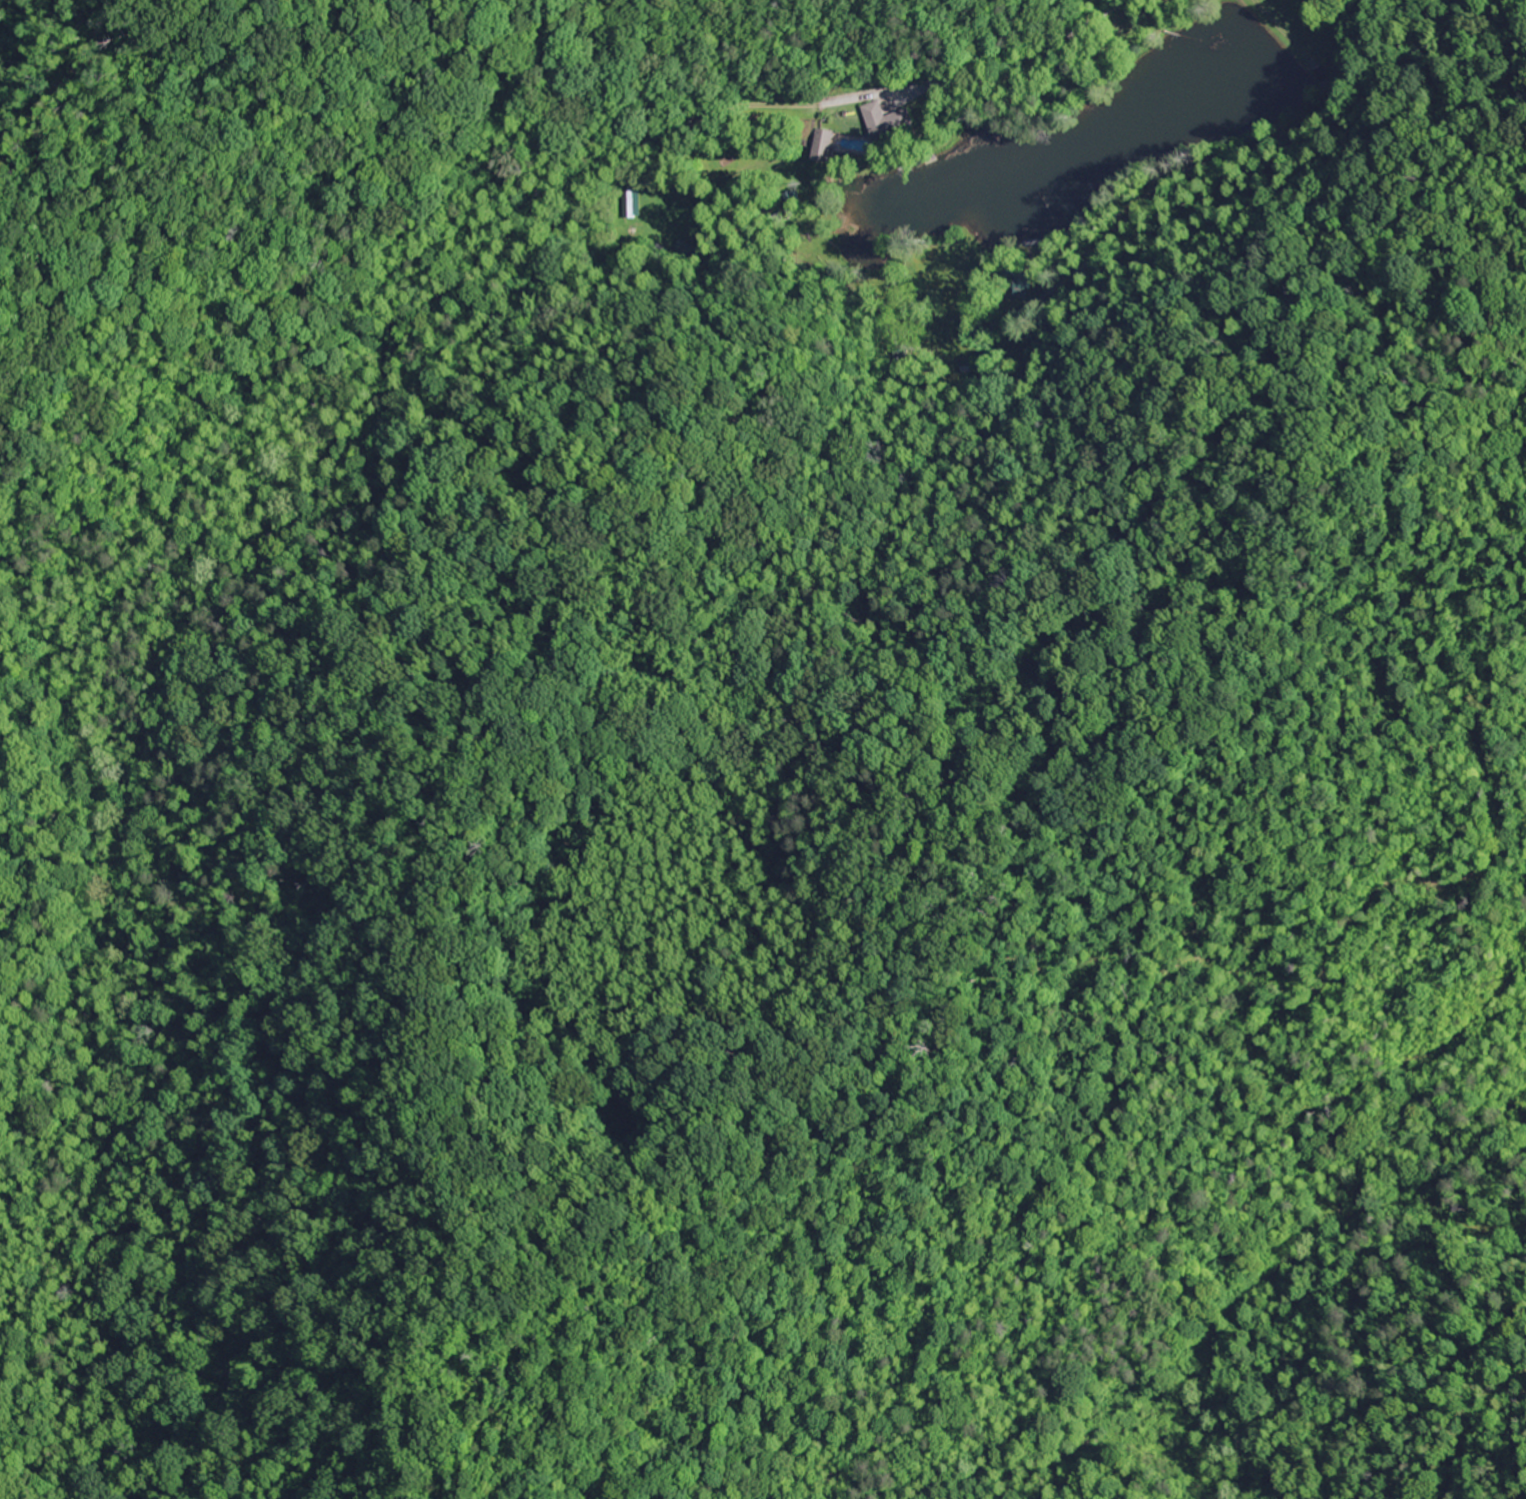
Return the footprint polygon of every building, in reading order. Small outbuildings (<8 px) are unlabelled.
[(909,107),(888,116),(881,100),(864,106),(878,143),(917,128),(909,107)] [(832,163),(834,143),(831,143),(832,131),(814,129),(810,160),(832,163)] [(639,216),(638,188),(624,189),(624,216),(639,216)]
